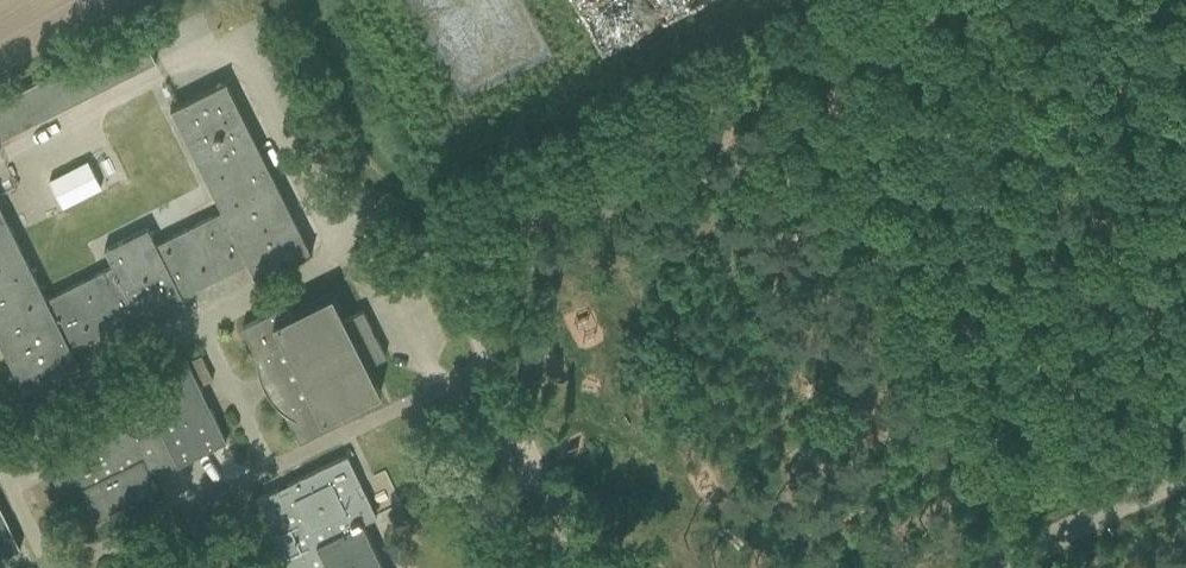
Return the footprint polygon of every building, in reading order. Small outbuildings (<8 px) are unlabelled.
[(26,394),(82,366),(73,347),(138,315),(141,319),(184,297),(182,293),(247,261),(256,279),(313,251),(227,79),(171,107),(222,211),(155,245),(146,227),(102,249),(111,267),(49,298),(0,200),(0,342),(26,394)] [(114,152),(95,162),(108,189),(127,179),(114,152)] [(87,159),(49,179),(63,206),(101,186),(87,159)] [(404,248),(398,251),(404,265),(411,262),(404,248)] [(285,411),(300,441),(345,418),(340,410),(381,389),(368,363),(386,355),(363,309),(346,318),(333,291),(292,312),(287,303),(242,326),(258,356),(258,367),(260,377),(264,387),(270,396),(277,404),(285,411)] [(213,378),(201,354),(190,359),(202,384),(213,378)] [(82,492),(95,518),(158,488),(149,470),(175,458),(178,463),(227,440),(187,357),(138,381),(153,412),(140,418),(137,412),(44,457),(64,500),(82,492)] [(363,522),(377,515),(348,454),(256,499),(289,567),(385,567),(363,522)] [(21,547),(0,504),(0,558),(21,547)]
